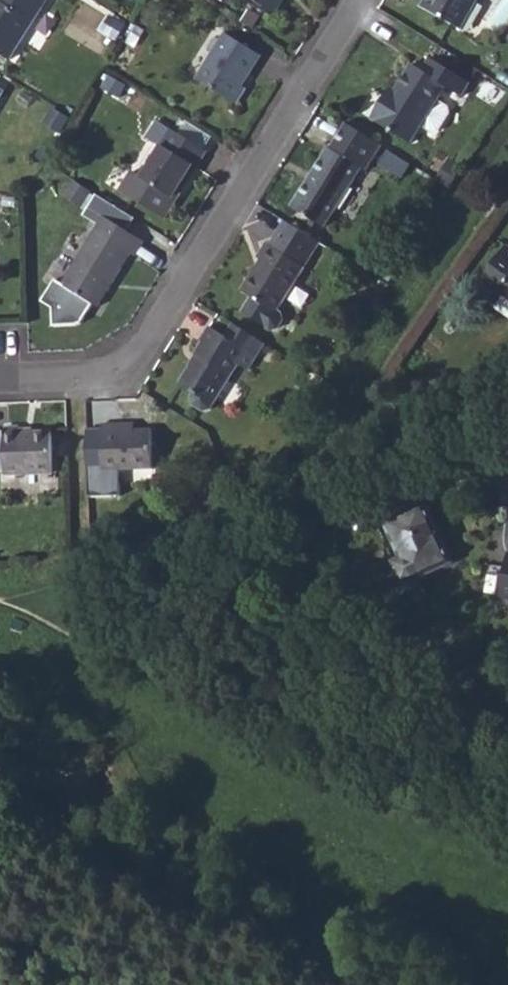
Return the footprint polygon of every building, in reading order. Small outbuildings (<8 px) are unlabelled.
[(9,59),(46,0),(0,0),(0,53),(9,59)] [(275,14),(284,0),(252,0),(275,14)] [(460,29),(477,0),(425,0),(421,6),(460,29)] [(197,78),(237,103),(246,88),(241,85),(260,55),(224,33),(197,78)] [(385,96),(371,118),(410,143),(421,126),(438,99),(446,86),(461,95),(469,83),(429,57),(421,70),(412,65),(396,91),(391,100),(385,96)] [(385,96),(391,100),(396,91),(390,88),(385,96)] [(421,126),(431,131),(440,130),(450,115),(448,106),(438,99),(421,126)] [(347,124),(330,149),(329,148),(292,206),(324,226),(360,168),(366,171),(381,146),(347,124)] [(188,183),(183,179),(192,164),(198,168),(207,152),(171,130),(141,178),(133,173),(120,193),(165,220),(177,200),(188,183)] [(188,183),(198,168),(192,164),(183,179),(188,183)] [(437,180),(450,189),(459,174),(446,166),(437,180)] [(93,304),(97,307),(131,254),(135,256),(144,243),(104,217),(62,285),(55,281),(41,302),(52,309),(51,328),(74,329),(78,327),(93,304)] [(243,312),(271,330),(278,328),(283,320),(281,313),(277,310),(320,242),(285,220),(269,246),(266,244),(257,258),(261,260),(242,291),(252,297),(243,312)] [(507,245),(480,284),(501,298),(496,306),(507,314),(507,246),(507,245)] [(224,336),(257,356),(265,343),(232,324),(224,336)] [(224,336),(208,327),(199,341),(202,344),(188,366),(190,368),(179,385),(194,395),(191,400),(192,405),(206,414),(211,412),(239,366),(248,370),(257,356),(224,336)] [(116,424),(102,425),(102,430),(103,470),(153,469),(152,431),(134,431),(116,432),(116,424)] [(6,475),(53,474),(51,433),(19,434),(19,428),(5,428),(5,433),(0,433),(0,473),(6,473),(6,475)] [(102,430),(87,430),(89,486),(104,485),(103,470),(102,430)] [(384,523),(399,558),(390,563),(401,587),(452,564),(425,505),(384,523)] [(507,605),(507,553),(506,553),(498,604),(507,605)]
